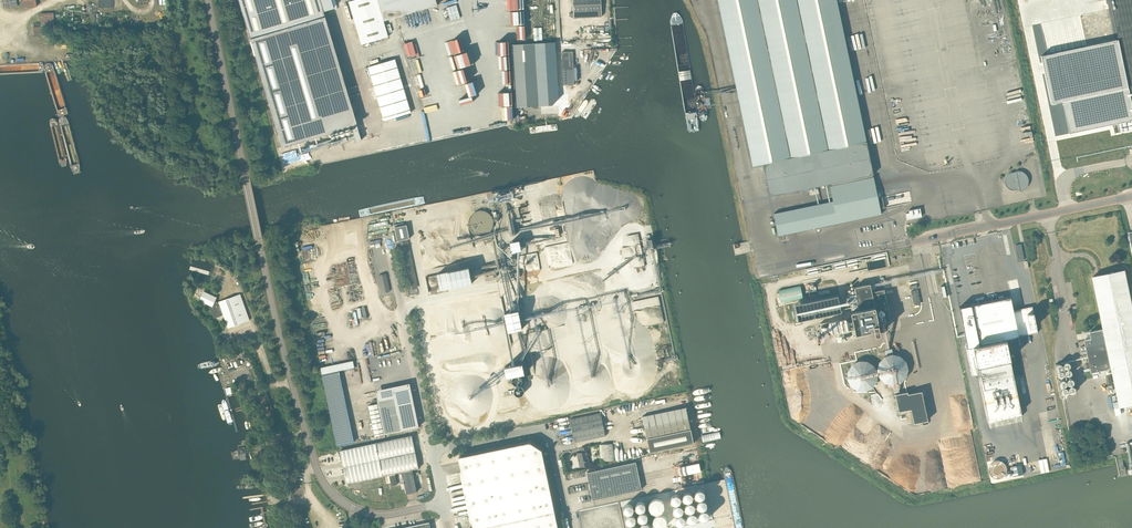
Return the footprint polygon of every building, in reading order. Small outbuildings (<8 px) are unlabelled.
[(282,146),(351,126),(356,142),(361,141),(323,11),(333,8),(331,0),(238,0),(282,146)] [(384,21),(438,4),(436,0),(354,0),(349,1),(362,44),(389,36),(384,21)] [(517,11),(520,11),(520,15),(518,15),(518,21),(515,21),(515,24),(526,23),(526,10),(528,10),(527,0),(516,0),(517,11)] [(574,18),(602,16),(601,0),(573,0),(574,18)] [(753,166),(763,163),(770,196),(771,196),(776,195),(820,186),(820,188),(819,188),(823,203),(774,213),(778,235),(881,214),(873,174),(867,141),(837,0),(718,0),(753,166)] [(1040,55),(1051,105),(1064,103),(1071,133),(1119,123),(1125,122),(1131,120),(1131,0),(1111,0),(1115,16),(1119,38),(1047,54),(1040,55)] [(457,5),(447,8),(451,20),(460,18),(457,5)] [(41,22),(34,22),(35,33),(41,33),(40,26),(54,25),(54,12),(41,12),(41,22)] [(535,41),(544,41),(543,27),(534,27),(535,41)] [(406,43),(410,56),(420,53),(415,40),(406,43)] [(461,53),(459,40),(441,44),(444,57),(461,53)] [(559,98),(556,42),(512,45),(516,107),(553,105),(559,98)] [(573,51),(562,52),(564,85),(574,84),(573,51)] [(417,57),(409,59),(412,72),(420,70),(417,57)] [(384,120),(411,112),(395,59),(368,67),(384,120)] [(1013,172),(1012,172),(1009,173),(1007,175),(1006,176),(1005,178),(1005,180),(1005,183),(1006,186),(1008,188),(1011,189),(1013,190),(1015,190),(1016,190),(1020,189),(1020,191),(1021,191),(1023,190),(1024,190),(1025,189),(1026,188),(1027,187),(1027,186),(1028,185),(1028,184),(1028,183),(1029,182),(1029,181),(1029,180),(1028,177),(1027,176),(1027,175),(1025,173),(1024,172),(1023,172),(1021,171),(1018,171),(1016,171),(1016,172),(1013,172)] [(492,220),(492,217),(491,215),(490,212),(488,211),(486,209),(484,208),(481,207),(479,207),(476,207),(474,208),(471,209),(469,211),(468,212),(467,215),(466,218),(466,220),(466,222),(467,224),(468,227),(469,229),(471,230),(474,232),(476,232),(478,233),(480,233),(483,232),(485,231),(487,229),(490,227),(491,225),(492,222),(492,220)] [(909,213),(906,213),(907,219),(922,216),(920,208),(909,210),(909,213)] [(407,225),(395,228),(398,241),(409,238),(407,225)] [(520,240),(510,242),(512,252),(522,250),(520,240)] [(399,243),(398,243),(408,289),(408,288),(417,286),(417,287),(408,241),(407,241),(407,242),(399,244),(399,243)] [(1024,260),(1021,244),(1015,245),(1018,261),(1024,260)] [(441,289),(472,283),(469,267),(437,274),(441,289)] [(497,277),(495,269),(485,271),(486,279),(497,277)] [(1127,276),(1126,269),(1093,276),(1104,328),(1091,331),(1093,338),(1086,340),(1087,346),(1081,347),(1082,354),(1088,353),(1090,360),(1086,361),(1088,368),(1091,367),(1092,372),(1112,368),(1120,407),(1131,405),(1131,298),(1127,276)] [(383,292),(390,291),(386,274),(379,275),(383,292)] [(884,289),(872,292),(870,284),(855,287),(856,294),(849,295),(852,311),(851,311),(852,317),(820,323),(822,335),(852,328),(853,334),(874,330),(875,335),(880,334),(879,329),(880,328),(879,323),(891,320),(884,289)] [(801,286),(779,290),(781,302),(803,298),(801,286)] [(204,291),(200,300),(209,305),(214,318),(221,316),(220,314),(223,313),(227,324),(227,325),(228,328),(250,320),(249,318),(240,294),(219,301),(217,302),(216,299),(217,297),(204,291)] [(838,295),(795,304),(799,320),(841,311),(838,295)] [(971,304),(959,307),(968,347),(967,347),(973,375),(979,373),(989,423),(1022,416),(1006,339),(1038,332),(1032,306),(1023,308),(1014,310),(1013,310),(1011,297),(971,305),(971,304)] [(504,313),(508,331),(524,328),(519,302),(509,305),(510,311),(504,313)] [(885,356),(879,362),(877,370),(879,377),(885,383),(893,385),(901,383),(907,377),(909,369),(906,362),(900,356),(893,354),(892,349),(886,350),(887,355),(885,356)] [(355,360),(323,366),(334,434),(337,434),(338,441),(341,440),(340,434),(344,434),(343,429),(349,428),(348,424),(351,424),(342,369),(356,367),(355,360)] [(847,379),(851,386),(857,391),(866,391),(873,387),(877,381),(878,373),(874,365),(868,361),(859,360),(852,364),(848,371),(847,379)] [(523,362),(505,367),(507,377),(525,373),(523,362)] [(379,403),(369,406),(375,436),(419,427),(419,426),(418,422),(411,386),(410,384),(393,388),(395,397),(389,398),(378,401),(379,403)] [(231,387),(225,388),(227,395),(230,394),(233,393),(232,387),(231,387)] [(908,394),(908,392),(895,395),(899,412),(911,409),(914,423),(928,420),(922,391),(908,394)] [(687,408),(644,416),(650,452),(694,443),(687,408)] [(248,447),(237,410),(228,412),(240,449),(248,447)] [(570,419),(575,442),(606,436),(601,413),(570,419)] [(398,485),(396,473),(402,472),(407,494),(417,492),(412,470),(416,469),(416,470),(419,469),(418,468),(419,468),(412,435),(376,443),(383,476),(385,475),(387,483),(391,483),(389,474),(392,486),(398,485)] [(542,450),(530,442),(459,457),(473,524),(471,524),(469,527),(558,527),(542,450)] [(347,483),(383,476),(376,443),(340,450),(347,483)] [(613,444),(600,445),(601,461),(615,460),(613,444)] [(580,467),(585,466),(590,465),(588,455),(590,455),(588,446),(581,448),(582,452),(577,453),(580,467)] [(697,446),(683,449),(686,463),(699,460),(697,446)] [(1009,461),(988,461),(988,468),(993,468),(993,478),(998,478),(998,481),(1002,481),(1002,476),(1009,476),(1009,461)] [(636,462),(587,472),(593,500),(642,490),(636,462)] [(699,463),(679,467),(680,476),(701,472),(699,463)] [(1023,474),(1021,465),(1011,467),(1013,476),(1023,474)] [(700,489),(699,489),(697,489),(697,490),(696,491),(695,491),(695,492),(695,493),(695,494),(695,495),(695,496),(696,497),(697,498),(698,498),(699,499),(700,499),(701,499),(702,498),(703,498),(703,497),(704,497),(704,496),(704,495),(705,495),(705,494),(705,493),(704,493),(704,492),(704,491),(703,491),(703,490),(702,489),(701,489),(700,489)] [(687,491),(686,492),(685,492),(684,493),(684,494),(683,495),(683,496),(683,497),(683,498),(684,499),(684,500),(685,500),(685,501),(686,501),(687,501),(688,501),(689,501),(690,501),(691,500),(692,499),(692,498),(693,498),(693,497),(693,496),(693,495),(692,494),(692,493),(691,493),(691,492),(690,492),(689,492),(688,491),(687,491)] [(676,494),(675,494),(674,494),(673,495),(672,496),(672,497),(671,497),(671,498),(671,500),(672,500),(672,501),(672,502),(673,503),(674,503),(675,504),(676,504),(677,504),(678,503),(679,503),(680,502),(681,501),(681,500),(681,499),(681,498),(681,497),(680,496),(679,495),(678,494),(677,494),(676,494)] [(657,499),(656,499),(655,499),(654,499),(653,499),(653,500),(652,500),(651,501),(650,502),(650,503),(649,504),(649,505),(649,506),(649,507),(649,508),(649,509),(650,509),(650,510),(651,511),(651,512),(652,513),(653,513),(654,513),(655,514),(656,514),(658,514),(659,513),(660,513),(661,512),(662,512),(663,511),(663,510),(663,509),(664,509),(664,508),(664,507),(664,506),(664,505),(664,504),(663,503),(663,502),(662,501),(661,500),(660,499),(659,499),(658,499),(657,499)] [(702,499),(701,499),(700,500),(699,500),(699,501),(698,501),(698,502),(697,503),(697,504),(697,505),(697,506),(698,507),(699,508),(700,508),(700,509),(701,509),(702,509),(703,509),(704,509),(705,508),(706,508),(706,507),(706,506),(707,506),(707,505),(707,504),(707,503),(707,502),(706,502),(706,501),(705,500),(704,500),(704,499),(703,499),(702,499)] [(641,502),(640,502),(639,502),(638,502),(638,503),(637,503),(637,504),(636,504),(636,505),(636,506),(636,507),(636,508),(636,509),(637,510),(638,511),(639,511),(640,512),(641,512),(642,511),(643,511),(644,510),(645,510),(645,509),(645,508),(646,508),(646,507),(646,506),(645,505),(645,504),(644,503),(643,502),(642,502),(641,502)] [(691,502),(689,502),(688,502),(687,503),(686,504),(686,505),(685,505),(685,506),(685,507),(685,508),(686,509),(686,510),(687,510),(687,511),(688,511),(689,511),(690,512),(691,511),(692,511),(693,511),(693,510),(694,510),(694,509),(695,509),(695,508),(695,507),(695,506),(695,505),(694,504),(694,503),(693,503),(693,502),(692,502),(691,502)] [(631,505),(630,504),(629,504),(628,504),(627,504),(626,505),(625,506),(624,507),(624,508),(624,509),(624,510),(624,511),(625,512),(626,513),(627,514),(628,514),(629,514),(630,514),(631,514),(632,513),(633,512),(633,511),(634,511),(634,510),(634,509),(634,508),(633,507),(633,506),(632,506),(632,505),(631,505)] [(678,504),(677,504),(676,505),(675,506),(674,506),(674,507),(673,508),(673,509),(674,510),(674,511),(674,512),(675,512),(675,513),(676,513),(677,514),(678,514),(679,514),(680,514),(680,513),(681,513),(682,513),(682,512),(683,511),(683,510),(683,509),(683,508),(683,507),(682,506),(681,505),(680,504),(679,504),(678,504)] [(704,509),(703,510),(702,510),(701,511),(700,512),(699,513),(699,514),(699,515),(700,516),(700,517),(701,518),(702,519),(703,519),(704,519),(705,519),(706,519),(707,518),(708,518),(709,517),(709,516),(709,515),(709,514),(709,513),(709,512),(708,512),(708,511),(707,511),(707,510),(706,510),(705,509),(704,509)] [(643,512),(642,512),(641,513),(640,513),(639,514),(638,515),(638,516),(638,517),(638,518),(638,519),(639,520),(639,521),(640,521),(641,522),(642,522),(643,522),(644,522),(645,522),(646,521),(647,520),(648,518),(648,516),(647,515),(647,514),(646,513),(645,513),(644,512),(643,512)] [(693,512),(692,512),(691,512),(690,513),(689,513),(688,514),(688,515),(687,516),(687,517),(687,518),(688,519),(688,520),(689,520),(689,521),(690,521),(691,522),(692,522),(693,522),(694,522),(694,521),(695,521),(696,520),(697,519),(697,518),(697,517),(697,516),(697,515),(696,514),(696,513),(695,513),(694,512),(693,512)] [(630,515),(629,515),(628,515),(628,516),(627,517),(626,518),(626,519),(626,520),(626,521),(626,522),(627,522),(627,523),(628,523),(628,524),(629,524),(630,524),(631,525),(632,524),(633,524),(634,524),(634,523),(635,523),(635,522),(636,521),(636,519),(636,518),(635,517),(634,516),(633,515),(632,515),(631,515),(630,515)] [(659,515),(658,515),(657,515),(656,516),(655,517),(654,518),(654,519),(653,519),(653,520),(653,521),(653,522),(653,523),(653,524),(654,525),(654,526),(655,527),(656,527),(657,527),(663,527),(664,527),(665,527),(665,526),(666,525),(666,524),(667,523),(667,521),(667,520),(666,519),(666,518),(665,517),(664,516),(663,515),(662,515),(660,515),(659,515)] [(680,515),(679,515),(678,515),(678,516),(677,516),(676,517),(676,518),(676,519),(676,520),(676,521),(676,522),(677,523),(678,523),(678,524),(679,524),(680,524),(680,525),(681,525),(682,525),(682,524),(683,524),(684,524),(684,523),(685,522),(685,521),(686,521),(686,520),(686,519),(685,518),(685,517),(684,516),(683,515),(682,515),(681,515),(680,515)]
